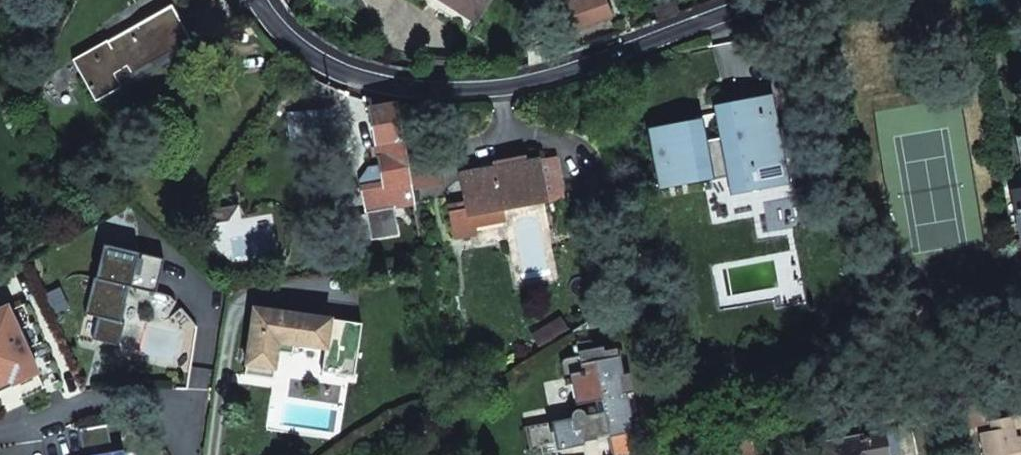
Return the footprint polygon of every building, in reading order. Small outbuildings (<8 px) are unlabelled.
[(475,22),(489,0),(441,0),(475,22)] [(572,30),(590,23),(609,16),(603,0),(561,0),(572,30)] [(107,41),(73,60),(96,101),(101,98),(100,96),(116,87),(117,90),(126,85),(123,79),(191,40),(181,23),(171,6),(108,42),(107,41)] [(650,131),(661,186),(710,177),(708,167),(727,164),(733,192),(786,182),(770,98),(727,106),(732,137),(704,142),(700,122),(675,127),(650,131)] [(366,214),(414,205),(396,105),(397,105),(397,104),(370,108),(384,184),(362,188),(366,214)] [(288,114),(291,141),(329,136),(326,109),(288,114)] [(460,175),(468,216),(547,201),(539,160),(503,167),(502,161),(491,163),(481,165),(482,171),(460,175)] [(1020,236),(1020,193),(1013,195),(1020,236)] [(1015,265),(1020,263),(1020,238),(1010,240),(1015,265)] [(92,337),(118,343),(123,323),(119,322),(136,250),(100,241),(83,313),(97,316),(92,337)] [(16,383),(37,373),(8,311),(7,306),(0,310),(0,390),(16,383)] [(254,311),(245,378),(274,382),(278,355),(293,357),(295,346),(325,351),(322,375),(355,379),(362,326),(254,311)] [(525,427),(529,452),(541,450),(541,446),(554,443),(555,448),(569,445),(584,442),(582,436),(608,431),(609,437),(634,432),(619,353),(618,353),(616,349),(597,353),(595,344),(591,341),(588,341),(577,343),(577,345),(573,346),(575,357),(566,359),(563,360),(562,362),(562,366),(564,380),(572,378),(577,405),(596,401),(599,413),(586,415),(586,413),(582,410),(577,410),(574,411),(573,413),(572,418),(525,427)] [(992,397),(996,418),(1000,417),(994,390),(958,397),(959,404),(992,397)] [(984,454),(1020,454),(1020,446),(1013,414),(1000,417),(996,418),(992,397),(959,404),(964,426),(978,424),(984,454)] [(926,404),(911,407),(913,416),(927,413),(926,404)] [(123,448),(111,450),(108,423),(80,426),(83,454),(81,454),(124,454),(123,448)] [(811,454),(884,454),(879,432),(844,439),(843,430),(825,433),(827,443),(821,444),(822,449),(810,451),(811,454)] [(634,432),(609,437),(613,454),(640,454),(634,432)] [(543,454),(557,454),(555,448),(554,443),(541,446),(541,450),(543,454)]
